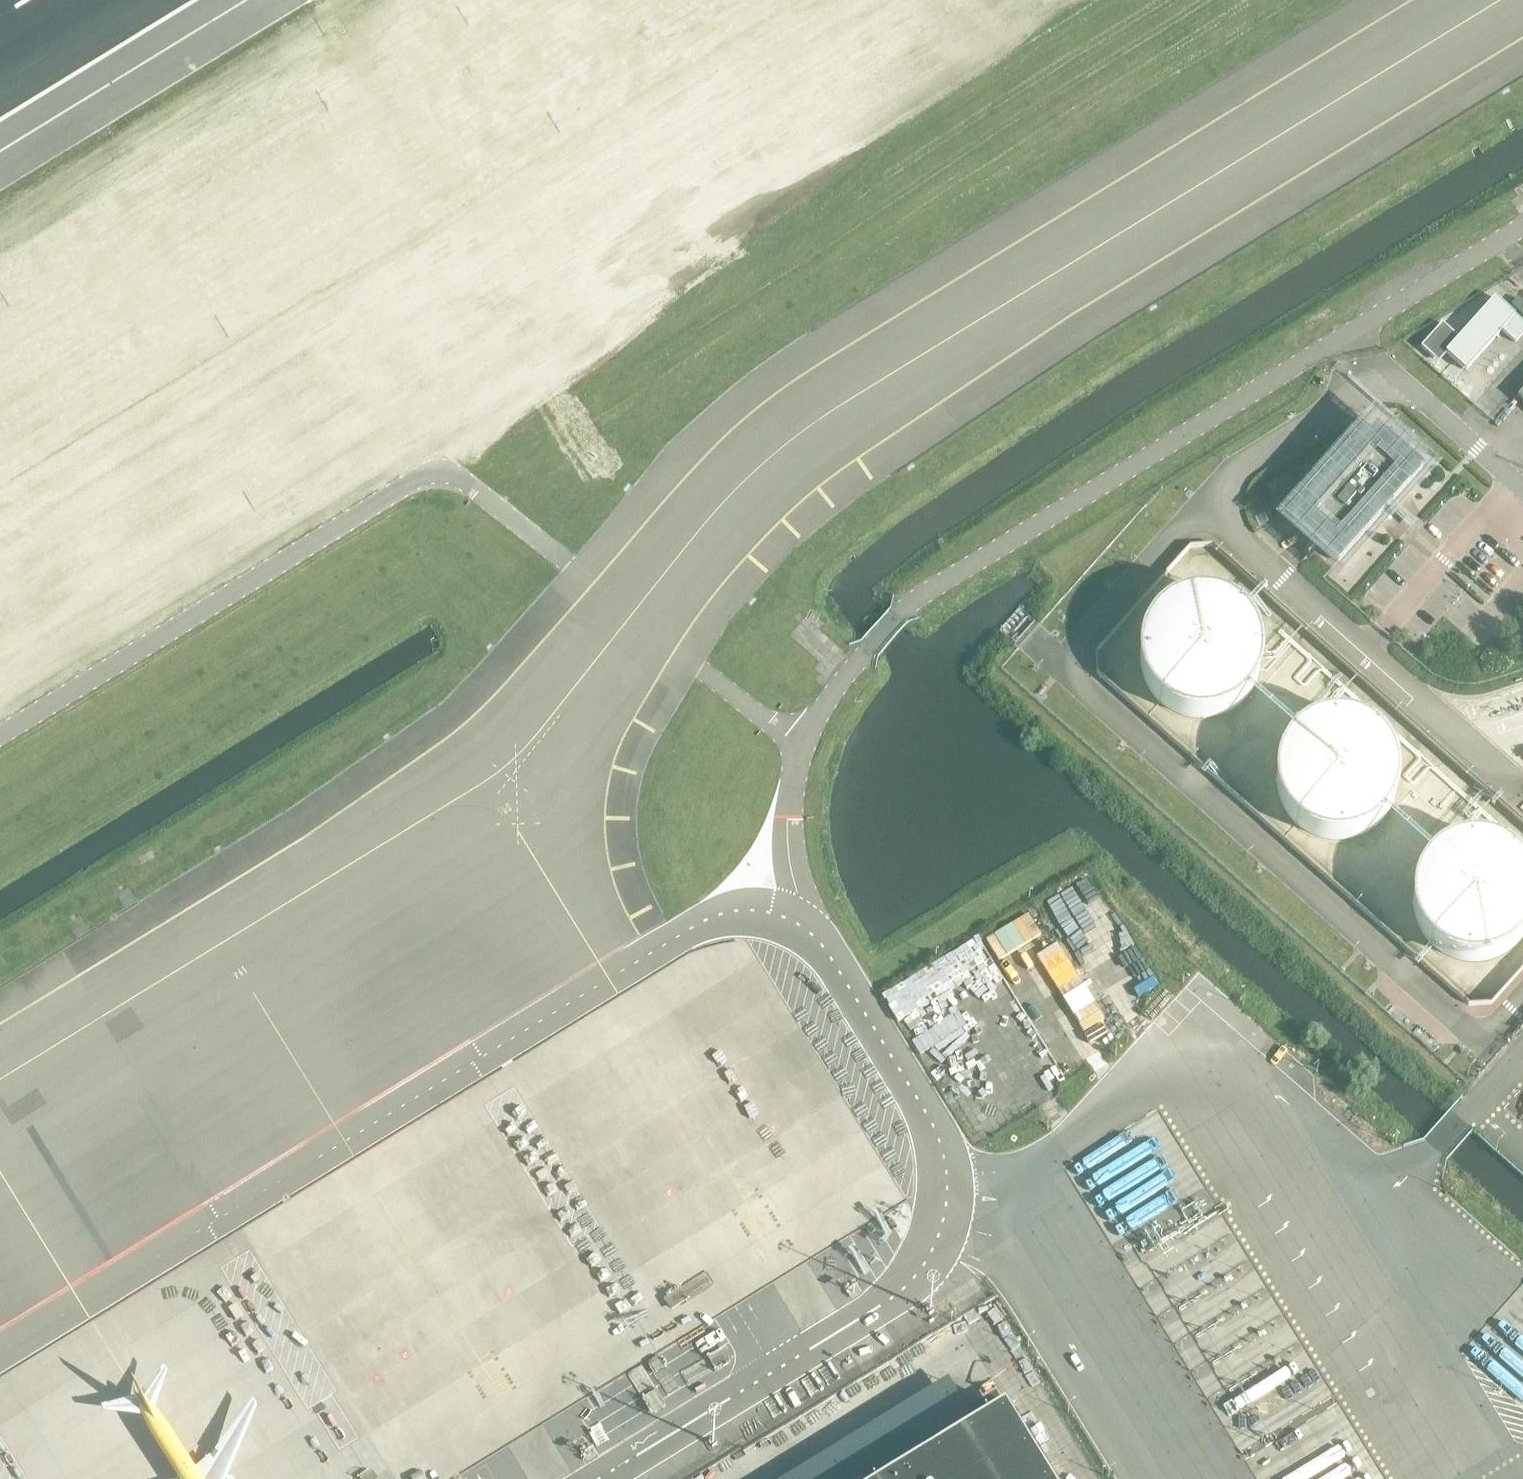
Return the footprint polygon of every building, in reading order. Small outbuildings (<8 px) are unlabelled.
[(1495,297),(1458,338),(1451,332),(1442,323),(1421,347),(1434,358),(1442,349),(1446,353),(1465,370),(1502,330),(1515,342),(1522,333),(1522,323),(1495,297)] [(1423,467),(1377,426),(1292,521),(1338,562),(1423,467)] [(1187,716),(1197,717),(1206,717),(1216,715),(1225,712),(1233,707),(1241,702),(1248,695),(1253,687),(1258,679),(1261,670),(1262,660),(1262,651),(1261,641),(1258,632),(1254,624),(1249,616),(1242,609),(1234,603),(1226,598),(1217,595),(1208,593),(1198,593),(1189,593),(1179,596),(1171,600),(1163,605),(1155,611),(1149,618),(1144,626),(1140,635),(1138,645),(1137,654),(1138,664),(1140,673),(1144,682),(1148,690),(1154,698),(1161,704),(1169,709),(1178,713),(1187,716)] [(1325,834),(1334,835),(1344,834),(1353,832),(1362,828),(1371,823),(1378,817),(1384,809),(1389,801),(1393,792),(1395,783),(1396,773),(1395,764),(1393,754),(1389,745),(1384,737),(1377,730),(1370,724),(1362,719),(1353,715),(1343,713),(1334,712),(1324,713),(1315,715),(1306,719),(1297,724),(1290,730),(1284,738),(1279,746),(1275,755),(1273,764),(1272,774),(1273,784),(1275,793),(1279,802),(1284,810),(1291,817),(1298,824),(1306,829),(1315,832),(1325,834)] [(1473,959),(1482,958),(1491,956),(1500,953),(1508,948),(1515,942),(1521,935),(1522,933),(1522,862),(1521,859),(1515,852),(1507,846),(1499,842),(1491,838),(1482,836),(1472,836),(1463,837),(1454,839),(1446,842),(1438,847),(1431,853),(1424,859),(1419,867),(1415,875),(1413,884),(1411,893),(1411,902),(1413,911),(1416,920),(1420,928),(1425,936),(1431,943),(1438,948),(1446,953),(1455,956),(1464,958),(1473,959)] [(1003,1406),(885,1478),(1048,1478),(1003,1406)]
